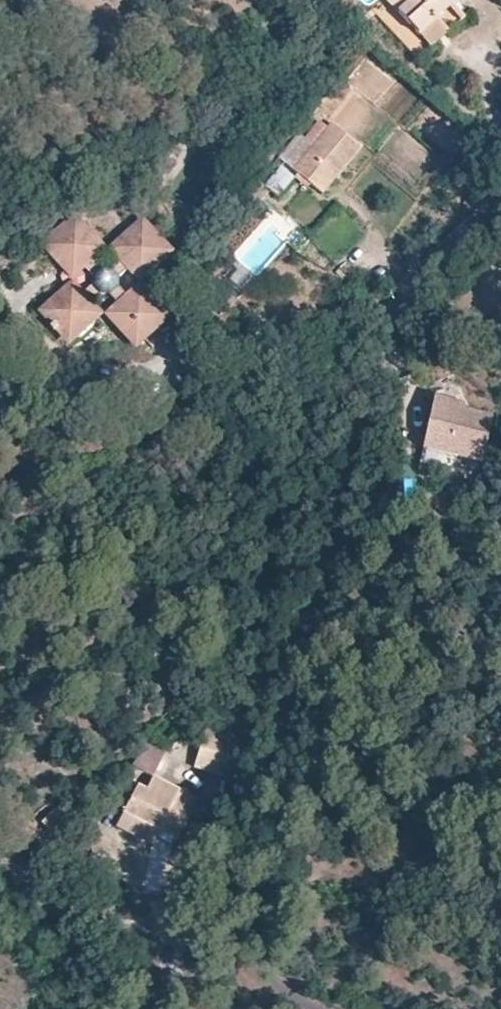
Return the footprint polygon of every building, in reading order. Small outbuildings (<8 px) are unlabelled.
[(419,36),(437,20),(448,9),(453,4),(458,0),(386,0),(419,36)] [(465,17),(453,4),(448,9),(460,22),(465,17)] [(437,20),(419,36),(430,49),(449,32),(437,20)] [(360,147),(330,122),(311,145),(297,134),(278,157),(292,168),(322,194),(360,147)] [(74,217),(68,223),(75,232),(81,225),(74,217)] [(141,221),(134,227),(142,235),(148,229),(141,221)] [(142,235),(134,227),(115,244),(123,251),(115,259),(118,262),(112,268),(100,267),(95,261),(98,257),(93,251),(100,245),(81,225),(75,232),(68,223),(51,238),(58,246),(50,252),(69,273),(76,267),(81,273),(85,269),(91,275),(91,286),(83,293),(79,289),(73,295),(66,287),(46,305),(53,313),(45,320),(62,338),(69,331),(75,337),(95,320),(90,314),(96,307),(91,301),(98,294),(110,295),(116,302),(111,306),(117,313),(111,320),(129,340),(136,334),(142,340),(159,326),(152,318),(159,312),(141,292),(135,298),(128,291),(125,294),(118,287),(117,276),(125,269),(132,276),(139,269),(144,275),(162,258),(157,252),(163,246),(148,229),(142,235)] [(58,246),(51,238),(43,245),(50,252),(58,246)] [(123,251),(115,244),(109,251),(115,259),(123,251)] [(93,251),(98,257),(105,251),(100,245),(93,251)] [(168,253),(163,246),(157,252),(162,258),(168,253)] [(74,279),(81,273),(76,267),(69,273),(74,279)] [(256,276),(247,268),(234,281),(244,289),(256,276)] [(137,282),(144,275),(139,269),(132,276),(137,282)] [(73,295),(79,289),(72,282),(66,287),(73,295)] [(135,285),(128,291),(135,298),(141,292),(135,285)] [(53,313),(46,305),(38,312),(45,320),(53,313)] [(117,313),(111,306),(104,312),(111,320),(117,313)] [(90,314),(95,320),(101,314),(96,307),(90,314)] [(152,318),(159,326),(166,319),(159,312),(152,318)] [(69,331),(62,338),(67,344),(75,337),(69,331)] [(136,334),(129,340),(135,347),(142,340),(136,334)] [(432,394),(432,400),(461,405),(463,399),(432,394)] [(432,400),(423,446),(483,457),(491,410),(461,405),(432,400)] [(228,758),(234,738),(209,731),(203,750),(228,758)] [(153,775),(163,754),(145,745),(133,768),(152,777),(153,775)] [(137,784),(123,812),(158,830),(176,840),(196,798),(153,775),(152,777),(146,789),(137,784)] [(158,830),(123,812),(116,826),(151,845),(158,830)]
